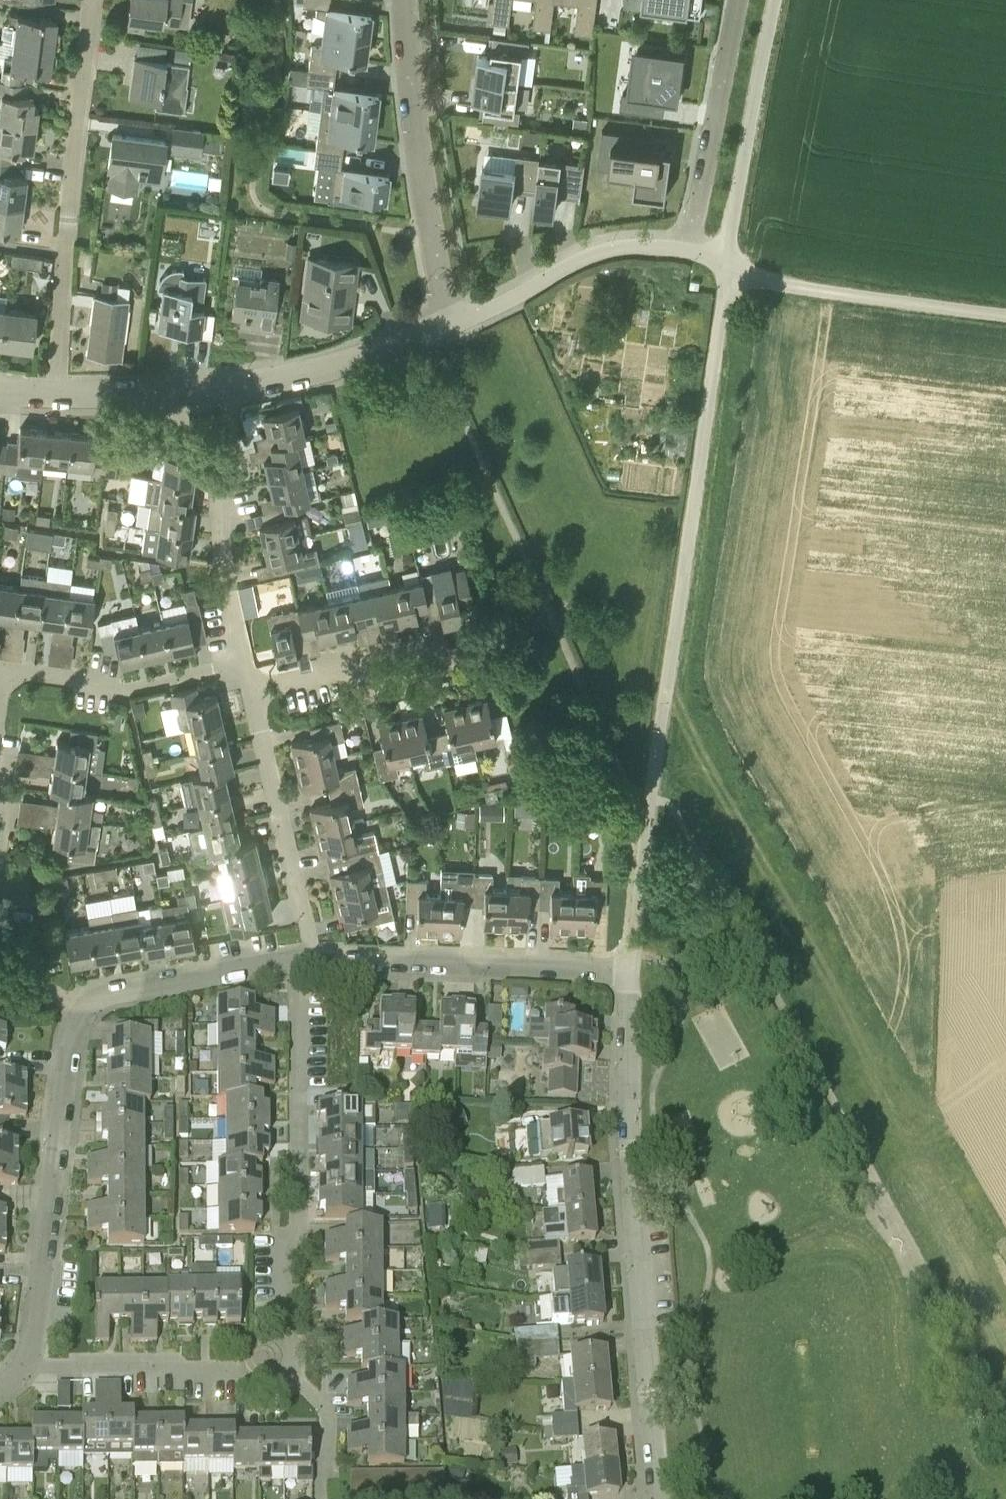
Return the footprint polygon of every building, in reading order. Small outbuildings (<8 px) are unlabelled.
[(143,27),(143,21),(177,25),(181,0),(130,0),(127,26),(143,27)] [(302,5),(316,7),(315,14),(325,18),(323,31),(367,37),(370,13),(329,8),(330,0),(303,0),(302,5)] [(492,21),(510,24),(512,0),(494,0),(492,21)] [(534,24),(533,27),(544,28),(551,29),(555,1),(555,0),(537,0),(534,24)] [(555,1),(579,4),(575,31),(575,32),(593,35),(598,0),(555,0),(555,1)] [(624,5),(644,8),(677,12),(701,16),(703,0),(625,0),(624,5)] [(0,40),(52,46),(55,19),(9,13),(7,25),(2,24),(0,40)] [(367,37),(323,31),(321,45),(311,45),(308,69),(335,72),(337,57),(364,60),(367,37)] [(479,54),(476,76),(519,81),(523,54),(528,55),(530,40),(494,36),(494,37),(491,56),(488,56),(479,54)] [(2,68),(48,74),(52,46),(0,40),(0,55),(3,56),(2,68)] [(623,92),(621,108),(654,113),(656,98),(678,101),(679,91),(681,91),(683,75),(685,55),(668,52),(665,52),(665,51),(660,50),(660,51),(638,48),(632,93),(623,92)] [(154,107),(185,112),(186,110),(183,110),(187,85),(185,85),(188,64),(165,61),(134,56),(132,70),(135,70),(132,96),(155,100),(154,107)] [(335,72),(308,69),(306,84),(324,86),(321,109),(375,116),(378,93),(333,87),(335,72)] [(476,76),(473,98),(482,99),(486,99),(483,118),(483,120),(485,120),(519,124),(521,110),(516,109),(519,81),(476,76)] [(35,125),(37,107),(31,106),(33,97),(27,96),(28,83),(0,79),(0,120),(35,125)] [(321,109),(315,149),(342,152),(344,136),(372,140),(375,116),(321,109)] [(6,162),(10,162),(12,150),(22,151),(23,148),(32,149),(35,125),(0,120),(0,161),(6,162)] [(169,149),(199,153),(202,129),(199,128),(199,126),(175,122),(174,125),(172,125),(169,149)] [(602,129),(597,167),(611,169),(636,172),(634,193),(658,196),(666,197),(668,182),(672,152),(670,151),(648,148),(648,147),(650,136),(602,129)] [(138,178),(161,181),(166,141),(112,134),(107,174),(111,175),(109,190),(136,193),(138,178)] [(342,152),(315,149),(313,165),(334,167),(330,199),(327,199),(327,200),(364,205),(365,195),(385,198),(388,174),(340,168),(342,152)] [(483,166),(478,200),(513,204),(515,185),(536,187),(540,157),(518,154),(515,170),(483,166)] [(536,187),(534,207),(556,210),(559,190),(580,193),(582,193),(586,163),(540,157),(536,187)] [(23,203),(26,176),(5,174),(6,162),(0,161),(0,200),(23,203)] [(174,168),(173,190),(206,192),(207,170),(174,168)] [(19,232),(23,203),(0,200),(0,230),(19,232)] [(10,265),(40,269),(42,257),(12,253),(10,265)] [(311,258),(304,317),(349,323),(352,301),(350,301),(355,263),(311,258)] [(156,286),(162,287),(157,327),(179,329),(179,333),(196,335),(204,277),(183,275),(184,272),(180,271),(176,270),(172,271),(169,272),(165,274),(162,276),(160,279),(158,283),(156,286)] [(236,279),(231,314),(244,315),(242,326),(270,329),(277,277),(259,275),(258,276),(237,273),(236,279)] [(101,282),(99,295),(93,294),(85,354),(121,359),(128,299),(116,297),(118,285),(101,282)] [(6,307),(1,344),(30,348),(35,311),(6,307)] [(304,438),(301,426),(296,406),(301,405),(299,396),(275,400),(277,410),(262,414),(267,434),(276,431),(278,441),(294,439),(294,440),(304,438)] [(16,460),(41,463),(45,430),(19,427),(17,445),(6,444),(3,471),(15,472),(16,460)] [(41,463),(66,465),(69,432),(45,430),(41,463)] [(90,474),(102,475),(105,448),(94,447),(95,435),(69,432),(66,465),(91,468),(90,474)] [(160,477),(192,482),(196,457),(178,454),(180,443),(154,439),(152,451),(163,453),(160,477)] [(267,478),(302,470),(298,450),(296,450),(294,440),(294,439),(278,441),(269,443),(272,456),(262,458),(267,478)] [(102,475),(114,476),(117,450),(105,448),(102,475)] [(283,506),(289,505),(308,501),(305,489),(306,488),(302,470),(267,478),(271,496),(280,494),(283,506)] [(176,504),(189,506),(192,482),(160,477),(145,475),(141,500),(149,501),(175,506),(176,504)] [(146,525),(190,532),(194,506),(189,506),(176,504),(175,506),(149,501),(146,525)] [(343,504),(341,505),(345,524),(360,520),(355,501),(343,504)] [(262,543),(297,535),(310,532),(306,515),(293,517),(293,516),(292,516),(289,505),(283,506),(264,510),(267,522),(258,524),(262,543)] [(105,521),(114,521),(115,508),(107,508),(105,521)] [(35,522),(48,524),(49,515),(36,513),(35,522)] [(104,534),(113,535),(114,521),(105,521),(104,534)] [(139,550),(154,553),(186,557),(190,532),(146,525),(143,525),(139,550)] [(34,543),(47,545),(49,533),(36,530),(34,543)] [(278,572),(303,566),(301,555),(302,554),(297,535),(262,543),(266,563),(276,561),(278,572)] [(97,566),(109,568),(110,557),(99,555),(97,566)] [(140,580),(151,577),(149,572),(150,571),(149,567),(138,569),(140,580)] [(422,592),(424,604),(427,616),(439,613),(441,623),(461,618),(459,607),(472,604),(464,567),(450,570),(453,583),(433,588),(433,589),(424,591),(422,592)] [(152,582),(163,579),(161,569),(150,571),(149,572),(151,577),(152,582)] [(23,620),(39,622),(45,577),(21,574),(19,586),(12,635),(21,636),(23,620)] [(61,642),(68,593),(69,581),(45,577),(39,622),(52,624),(49,640),(61,642)] [(414,606),(424,604),(422,592),(424,591),(421,579),(408,582),(408,581),(389,586),(397,620),(417,616),(414,606)] [(12,635),(19,586),(0,584),(0,616),(2,617),(0,633),(12,635)] [(377,625),(397,620),(389,586),(369,590),(370,591),(359,594),(364,618),(375,615),(377,625)] [(192,587),(182,589),(186,603),(196,601),(192,587)] [(68,593),(61,642),(70,643),(72,627),(89,629),(93,597),(68,593)] [(352,620),(364,618),(359,594),(347,596),(347,595),(327,600),(335,634),(355,630),(352,620)] [(186,603),(184,604),(186,615),(191,634),(204,631),(199,607),(197,600),(196,601),(186,603)] [(316,639),(335,634),(327,600),(308,604),(308,605),(298,607),(304,632),(314,630),(316,639)] [(265,615),(268,627),(276,661),(296,656),(294,647),(307,644),(304,632),(298,607),(265,615)] [(144,658),(137,627),(134,613),(109,619),(110,620),(97,623),(100,635),(112,633),(120,664),(144,658)] [(194,647),(191,634),(186,615),(162,621),(169,652),(194,647)] [(144,658),(169,652),(162,621),(137,627),(144,658)] [(189,727),(221,720),(215,695),(197,699),(195,687),(169,693),(172,705),(177,704),(179,710),(176,714),(179,725),(184,728),(189,727)] [(464,704),(473,742),(494,737),(486,699),(464,704)] [(476,756),(473,742),(464,704),(442,709),(447,730),(436,733),(443,763),(476,756)] [(425,767),(443,763),(436,733),(426,735),(421,714),(399,719),(408,757),(422,754),(425,767)] [(296,765),(334,756),(330,741),(343,738),(339,719),(310,726),(312,737),(291,742),(296,765)] [(394,761),(408,757),(399,719),(378,724),(382,745),(372,748),(379,778),(397,774),(394,761)] [(195,751),(226,744),(221,720),(189,727),(195,751)] [(36,762),(85,769),(88,744),(95,745),(97,732),(70,728),(68,741),(56,739),(54,753),(38,751),(36,762)] [(211,774),(222,771),(232,769),(226,744),(195,751),(200,774),(211,771),(211,774)] [(144,763),(152,761),(149,748),(141,750),(144,763)] [(328,792),(358,784),(354,766),(337,769),(334,756),(296,765),(301,786),(326,780),(328,792)] [(147,775),(155,773),(152,761),(144,763),(147,775)] [(70,791),(81,793),(85,769),(36,762),(35,772),(51,774),(49,790),(59,792),(70,795),(70,791)] [(196,802),(228,795),(222,771),(211,774),(211,771),(200,774),(190,776),(190,778),(180,780),(186,804),(196,802)] [(315,831),(353,821),(349,807),(362,804),(358,784),(328,792),(331,803),(310,807),(315,831)] [(486,801),(497,799),(494,787),(484,789),(486,801)] [(39,812),(100,821),(102,810),(90,808),(92,794),(81,793),(70,791),(70,795),(59,792),(57,804),(40,801),(39,812)] [(202,826),(233,819),(228,795),(196,802),(202,826)] [(149,813),(157,811),(155,798),(146,800),(149,813)] [(152,825),(160,823),(157,811),(149,813),(152,825)] [(95,862),(97,847),(100,821),(39,812),(37,822),(54,825),(52,841),(56,841),(54,855),(65,857),(63,867),(95,862)] [(202,853),(214,850),(235,846),(234,843),(239,842),(233,819),(202,826),(191,828),(197,853),(197,854),(202,853)] [(347,858),(377,850),(373,831),(356,835),(353,821),(315,831),(319,851),(345,845),(347,858)] [(228,872),(259,864),(253,839),(239,842),(234,843),(235,846),(214,850),(216,860),(225,858),(228,872)] [(161,862),(169,860),(166,848),(158,850),(161,862)] [(333,895),(372,886),(385,883),(377,850),(347,858),(350,868),(329,873),(333,895)] [(203,861),(202,853),(197,854),(197,853),(189,856),(191,864),(203,861)] [(143,871),(154,869),(152,859),(141,861),(143,871)] [(233,895),(265,889),(259,864),(228,872),(233,895)] [(105,878),(117,876),(115,865),(104,867),(105,878)] [(94,880),(105,878),(104,867),(92,869),(94,880)] [(472,904),(473,873),(473,869),(440,868),(438,893),(436,933),(460,934),(461,904),(472,904)] [(158,885),(170,882),(167,872),(155,874),(158,885)] [(572,872),(571,890),(570,930),(593,931),(594,909),(605,909),(606,879),(587,878),(587,872),(572,872)] [(482,926),(505,927),(506,888),(491,887),(492,874),(473,873),(472,904),(483,905),(482,926)] [(527,906),(538,907),(539,876),(520,875),(521,873),(507,873),(506,888),(505,927),(526,928),(527,906)] [(56,887),(67,885),(65,874),(54,876),(56,887)] [(549,929),(570,930),(571,890),(558,890),(559,877),(539,876),(538,907),(549,907),(549,929)] [(415,932),(436,933),(438,893),(425,893),(425,879),(406,879),(405,909),(416,910),(415,932)] [(362,923),(393,917),(388,897),(375,900),(372,886),(333,895),(338,917),(359,912),(362,923)] [(230,935),(256,929),(253,917),(271,913),(265,889),(233,895),(222,898),(230,935)] [(187,906),(195,905),(193,891),(184,893),(187,906)] [(95,958),(118,954),(114,922),(112,910),(87,915),(89,926),(95,958)] [(194,946),(193,941),(188,913),(162,918),(168,950),(194,946)] [(118,954),(142,950),(139,937),(142,936),(140,922),(139,917),(114,922),(118,954)] [(143,955),(168,950),(162,918),(140,922),(142,936),(139,937),(142,950),(143,955)] [(69,962),(95,958),(89,926),(63,931),(69,962)] [(216,1026),(273,1026),(273,1013),(252,1013),(252,1001),(216,1001),(216,1026)] [(379,1052),(394,1053),(396,1005),(379,1004),(378,1028),(365,1028),(364,1057),(379,1057),(379,1052)] [(410,1058),(425,1059),(426,1030),(412,1030),(413,1006),(396,1005),(394,1053),(410,1054),(410,1058)] [(439,1055),(455,1055),(456,1007),(439,1007),(438,1031),(426,1030),(425,1059),(438,1060),(439,1055)] [(485,1043),(485,1040),(486,1032),(472,1032),(473,1008),(456,1007),(455,1055),(470,1056),(470,1061),(484,1061),(485,1060),(500,1061),(501,1044),(485,1043)] [(485,1040),(500,1040),(501,1009),(487,1008),(486,1032),(485,1040)] [(546,1043),(594,1044),(595,1027),(571,1026),(572,1013),(543,1012),(543,1021),(527,1020),(526,1040),(534,1041),(534,1043),(546,1043)] [(112,1058),(149,1058),(149,1036),(156,1036),(156,1026),(136,1026),(136,1036),(112,1037),(112,1046),(106,1046),(106,1060),(112,1060),(112,1058)] [(217,1050),(253,1049),(253,1039),(273,1039),(273,1026),(216,1026),(217,1050)] [(175,1058),(184,1058),(184,1034),(175,1034),(175,1058)] [(569,1075),(569,1073),(570,1061),(594,1062),(594,1044),(546,1043),(546,1058),(541,1058),(540,1073),(569,1075)] [(217,1075),(273,1074),(273,1061),(253,1061),(253,1049),(217,1050),(217,1075)] [(106,1081),(149,1080),(149,1058),(112,1058),(112,1060),(112,1068),(106,1068),(106,1081)] [(224,1099),(253,1097),(253,1087),(273,1087),(273,1074),(217,1075),(217,1099),(224,1099)] [(0,1076),(0,1097),(24,1097),(24,1076),(0,1076)] [(175,1097),(184,1097),(184,1079),(175,1079),(175,1097)] [(143,1103),(143,1104),(149,1104),(149,1080),(106,1081),(106,1096),(112,1096),(112,1102),(143,1103)] [(24,1119),(24,1097),(0,1097),(0,1119),(24,1119)] [(224,1122),(267,1121),(267,1107),(260,1107),(260,1097),(253,1097),(224,1099),(224,1122)] [(100,1126),(143,1126),(143,1104),(143,1103),(112,1102),(106,1102),(106,1112),(99,1112),(100,1126)] [(179,1121),(187,1121),(187,1104),(179,1105),(179,1121)] [(324,1129),(360,1129),(360,1105),(318,1105),(318,1119),(324,1119),(324,1129)] [(405,1124),(415,1123),(414,1106),(404,1106),(405,1124)] [(164,1125),(172,1125),(172,1109),(164,1109),(164,1125)] [(179,1137),(187,1137),(187,1121),(179,1121),(179,1137)] [(261,1144),(261,1142),(261,1134),(267,1134),(267,1121),(224,1122),(224,1144),(261,1144)] [(164,1142),(172,1142),(172,1125),(164,1125),(164,1142)] [(548,1158),(548,1159),(586,1155),(584,1125),(546,1128),(514,1132),(516,1161),(548,1158)] [(106,1148),(143,1148),(143,1126),(100,1126),(100,1139),(106,1139),(106,1148)] [(318,1151),(360,1151),(360,1129),(324,1129),(324,1137),(318,1137),(318,1151)] [(402,1151),(411,1150),(410,1134),(401,1134),(402,1151)] [(224,1165),(253,1166),(261,1166),(261,1156),(267,1156),(267,1142),(261,1142),(261,1144),(224,1144),(224,1165)] [(16,1165),(16,1143),(0,1143),(0,1165),(16,1165)] [(179,1160),(187,1160),(187,1144),(179,1144),(179,1160)] [(86,1172),(143,1172),(143,1148),(106,1148),(106,1157),(86,1158),(86,1172)] [(403,1167),(413,1167),(411,1150),(402,1151),(403,1167)] [(324,1174),(360,1174),(360,1151),(318,1151),(318,1164),(324,1164),(324,1174)] [(16,1186),(16,1165),(0,1165),(0,1186),(16,1186)] [(216,1188),(259,1188),(259,1174),(253,1174),(253,1166),(224,1165),(216,1165),(216,1188)] [(557,1211),(591,1208),(588,1176),(568,1178),(544,1181),(543,1169),(511,1171),(513,1190),(545,1187),(548,1211),(557,1211)] [(106,1196),(143,1196),(143,1172),(86,1172),(86,1184),(106,1184),(106,1196)] [(179,1188),(188,1188),(188,1172),(179,1172),(179,1188)] [(317,1196),(360,1196),(360,1174),(324,1174),(324,1182),(318,1182),(317,1196)] [(406,1196),(415,1195),(413,1178),(404,1179),(406,1196)] [(179,1205),(188,1205),(188,1188),(179,1188),(179,1205)] [(254,1211),(253,1210),(253,1201),(259,1201),(259,1188),(216,1188),(216,1211),(254,1211)] [(407,1212),(416,1211),(415,1195),(406,1196),(407,1212)] [(86,1221),(143,1220),(143,1196),(106,1196),(106,1206),(86,1206),(86,1221)] [(324,1219),(360,1219),(360,1196),(317,1196),(317,1209),(324,1209),(324,1219)] [(564,1228),(565,1242),(594,1240),(591,1208),(557,1211),(559,1228),(564,1228)] [(216,1211),(216,1233),(253,1233),(253,1224),(259,1224),(259,1210),(253,1210),(254,1211),(216,1211)] [(106,1243),(143,1243),(143,1220),(86,1221),(86,1232),(106,1232),(106,1243)] [(160,1239),(159,1221),(146,1221),(147,1240),(160,1239)] [(324,1249),(381,1249),(381,1224),(345,1224),(345,1236),(324,1236),(324,1249)] [(198,1249),(214,1249),(214,1239),(198,1240),(198,1249)] [(214,1249),(231,1248),(231,1239),(214,1239),(214,1249)] [(526,1257),(559,1255),(558,1241),(525,1244),(526,1257)] [(345,1273),(381,1273),(381,1249),(324,1249),(324,1262),(345,1262),(345,1273)] [(165,1261),(182,1261),(182,1252),(165,1252),(165,1261)] [(560,1267),(559,1255),(526,1257),(517,1258),(518,1270),(560,1267)] [(580,1264),(564,1266),(565,1272),(551,1273),(553,1299),(599,1295),(597,1266),(580,1267),(580,1264)] [(215,1326),(215,1319),(215,1283),(216,1283),(215,1268),(192,1268),(192,1275),(191,1319),(201,1319),(201,1326),(215,1326)] [(324,1298),(381,1298),(381,1296),(392,1296),(392,1274),(381,1274),(381,1273),(345,1273),(345,1284),(324,1284),(324,1298)] [(191,1326),(191,1319),(192,1275),(166,1275),(166,1286),(165,1286),(167,1319),(177,1319),(177,1326),(191,1326)] [(215,1283),(215,1319),(225,1319),(225,1325),(240,1325),(239,1283),(216,1283),(215,1283)] [(129,1343),(141,1342),(141,1286),(117,1287),(117,1322),(129,1322),(129,1343)] [(167,1322),(167,1319),(165,1286),(141,1286),(141,1342),(155,1342),(155,1322),(167,1322)] [(107,1323),(117,1322),(117,1287),(93,1287),(94,1343),(107,1343),(107,1323)] [(545,1311),(546,1327),(602,1323),(599,1295),(553,1299),(548,1299),(549,1312),(545,1311)] [(361,1322),(381,1320),(381,1298),(324,1298),(324,1310),(345,1310),(345,1322),(361,1322)] [(341,1346),(397,1345),(397,1320),(381,1320),(361,1322),(361,1332),(341,1332),(341,1346)] [(532,1344),(557,1342),(556,1328),(512,1332),(514,1342),(532,1344)] [(534,1361),(558,1360),(557,1342),(532,1344),(514,1342),(516,1371),(535,1369),(534,1361)] [(367,1370),(397,1368),(397,1345),(341,1346),(341,1359),(361,1359),(361,1371),(367,1370)] [(571,1383),(606,1380),(604,1353),(568,1356),(571,1383)] [(347,1394),(403,1393),(403,1368),(397,1368),(367,1370),(367,1381),(347,1381),(347,1394)] [(577,1427),(575,1412),(609,1409),(606,1380),(571,1383),(560,1384),(562,1417),(542,1419),(543,1429),(577,1427)] [(59,1382),(59,1407),(73,1408),(73,1382),(59,1382)] [(82,1458),(107,1458),(106,1384),(94,1384),(94,1414),(81,1414),(81,1422),(82,1457),(82,1458)] [(107,1458),(131,1458),(132,1422),(132,1414),(119,1414),(119,1384),(106,1384),(107,1458)] [(367,1417),(403,1417),(403,1393),(347,1394),(347,1407),(367,1407),(367,1417)] [(347,1442),(403,1442),(403,1429),(418,1429),(418,1417),(403,1417),(367,1417),(367,1429),(347,1429),(347,1442)] [(32,1457),(56,1457),(56,1422),(30,1422),(30,1438),(32,1457)] [(56,1457),(82,1457),(81,1422),(56,1422),(56,1457)] [(131,1468),(157,1468),(157,1422),(132,1422),(131,1458),(131,1468)] [(183,1464),(183,1430),(183,1422),(157,1422),(157,1468),(182,1468),(182,1464),(183,1464)] [(577,1427),(543,1429),(537,1429),(538,1444),(578,1440),(577,1427)] [(234,1471),(234,1438),(234,1429),(207,1430),(207,1464),(232,1464),(232,1471),(234,1471)] [(183,1464),(207,1464),(207,1430),(183,1430),(183,1464)] [(271,1471),(283,1471),(282,1437),(258,1438),(258,1471),(258,1482),(271,1482),(271,1471)] [(310,1484),(310,1471),(310,1437),(282,1437),(283,1471),(283,1482),(297,1482),(297,1484),(310,1484)] [(580,1470),(615,1467),(612,1438),(596,1440),(596,1437),(580,1439),(582,1457),(579,1457),(580,1470)] [(32,1473),(32,1457),(30,1438),(5,1438),(5,1473),(32,1473)] [(234,1471),(258,1471),(258,1438),(234,1438),(234,1471)] [(368,1467),(404,1466),(403,1442),(347,1442),(347,1455),(368,1455),(368,1467)] [(565,1498),(586,1498),(617,1495),(615,1467),(580,1470),(569,1471),(571,1491),(565,1492),(565,1498)] [(349,1498),(361,1498),(361,1472),(349,1472),(349,1498)] [(361,1498),(373,1498),(373,1472),(361,1472),(361,1498)] [(373,1498),(384,1498),(384,1472),(373,1472),(373,1498)] [(384,1498),(397,1498),(397,1472),(384,1472),(384,1498)] [(397,1498),(408,1498),(408,1472),(397,1472),(397,1498)] [(408,1498),(420,1498),(420,1472),(408,1472),(408,1498)] [(420,1498),(432,1498),(431,1472),(420,1472),(420,1498)] [(432,1498),(445,1497),(443,1472),(431,1472),(432,1498)]
